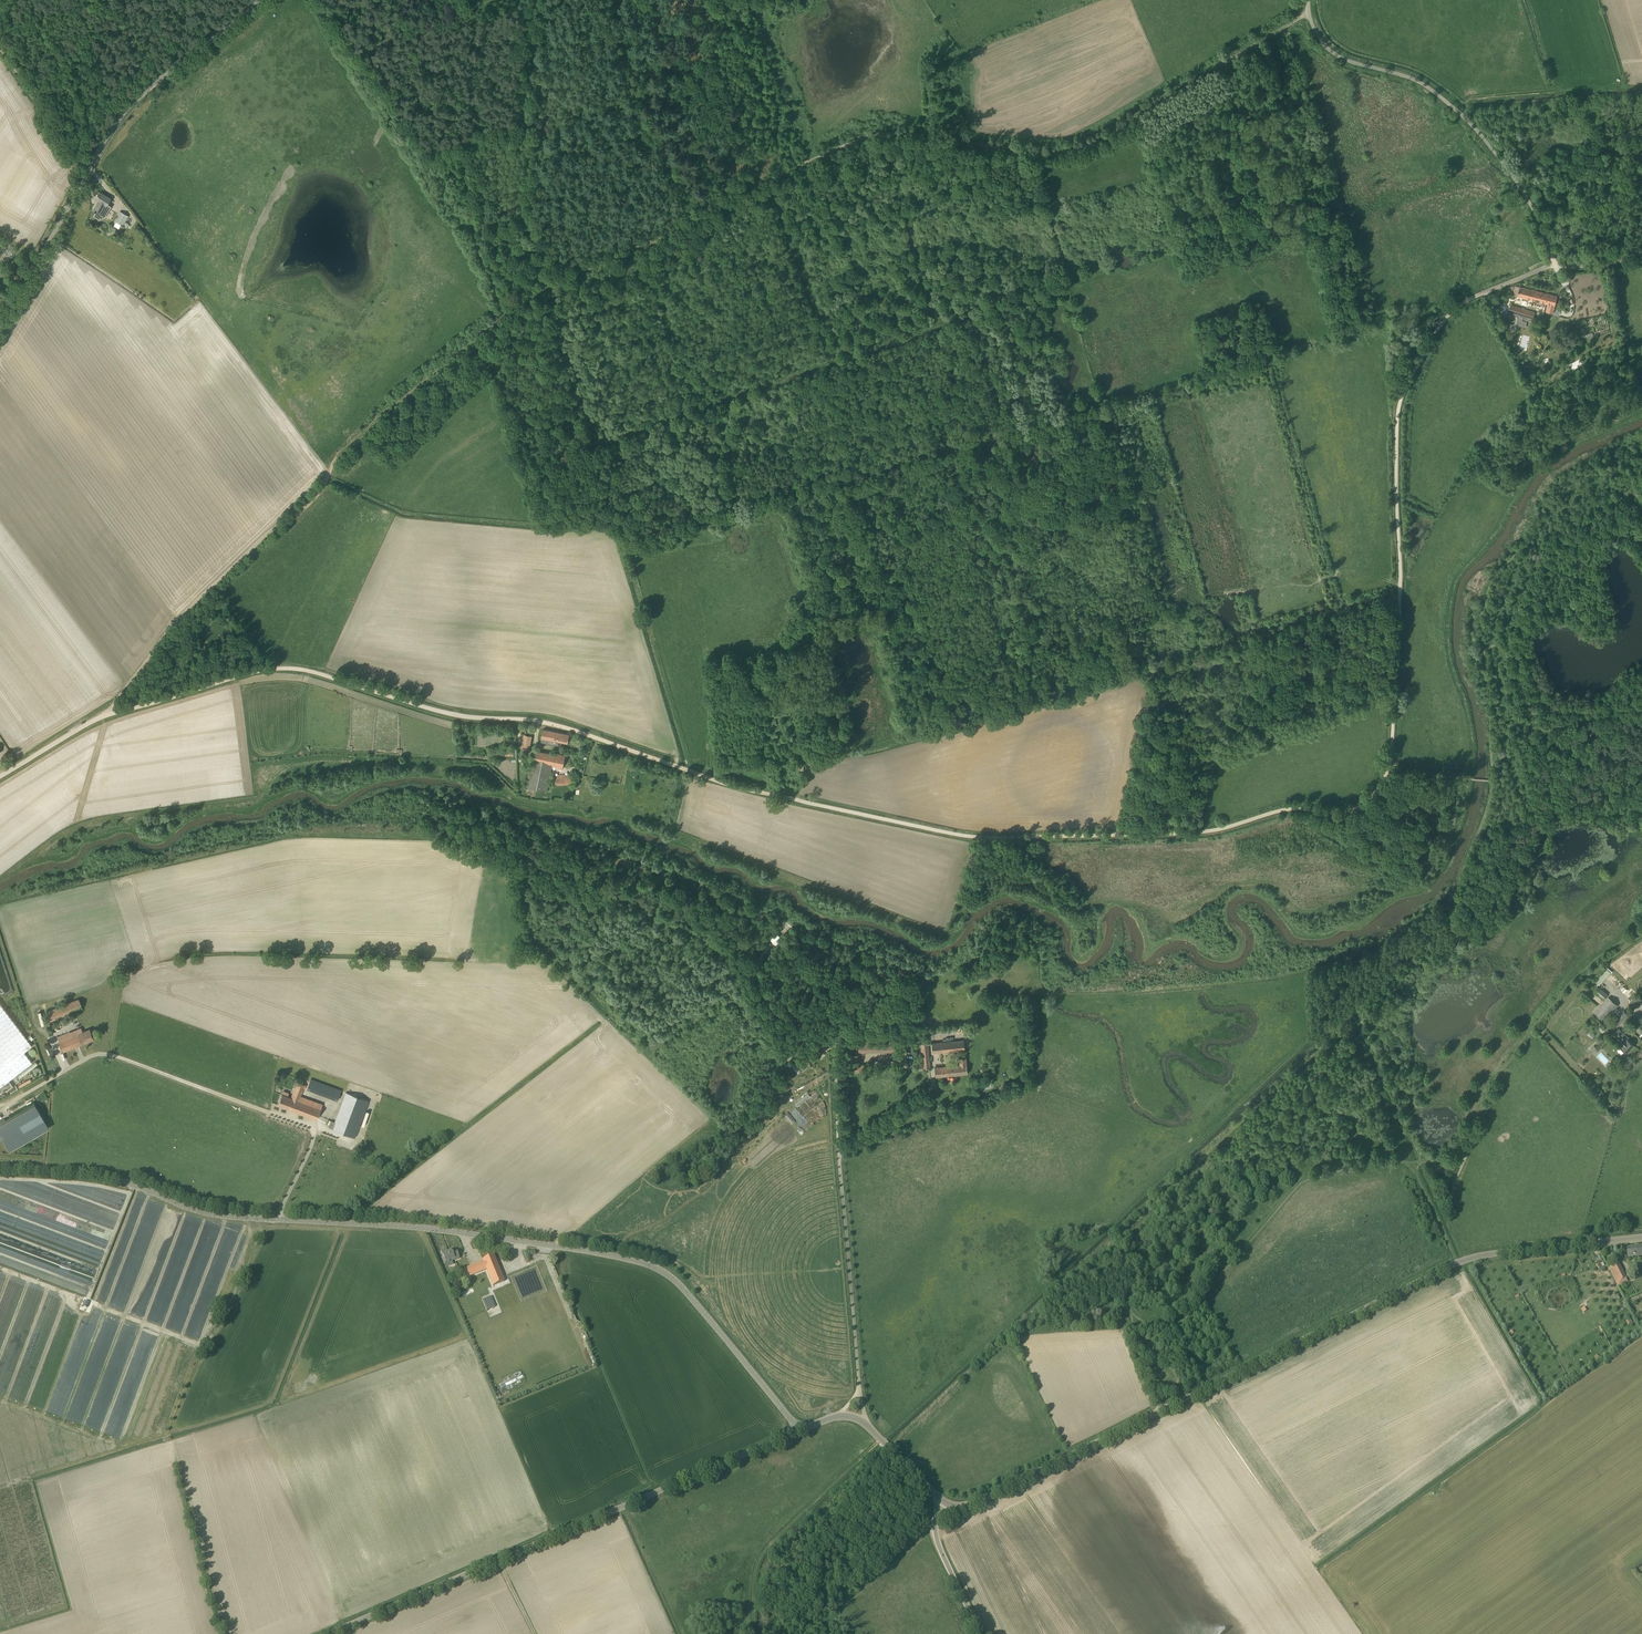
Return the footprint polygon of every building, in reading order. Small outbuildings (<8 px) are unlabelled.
[(110,198),(99,192),(95,199),(98,201),(97,202),(98,202),(97,205),(96,204),(93,210),(94,211),(95,212),(100,214),(105,205),(106,205),(110,198)] [(120,211),(115,221),(127,228),(129,224),(125,221),(128,216),(120,211)] [(1516,296),(1539,302),(1555,306),(1557,296),(1515,285),(1513,295),(1515,296),(1516,296)] [(1515,316),(1517,317),(1523,319),(1533,322),(1535,312),(1521,308),(1511,305),(1508,317),(1514,318),(1515,316)] [(1517,317),(1515,325),(1525,327),(1527,322),(1522,320),(1523,319),(1517,317)] [(1523,335),(1520,349),(1526,350),(1529,336),(1523,335)] [(568,743),(569,734),(543,729),(541,738),(541,742),(558,745),(559,741),(568,743)] [(517,755),(517,753),(517,747),(493,749),(494,757),(517,755)] [(543,752),(532,750),(530,760),(532,760),(527,787),(547,791),(552,766),(563,768),(565,755),(554,753),(554,754),(543,752)] [(555,774),(556,784),(573,783),(573,773),(555,774)] [(1601,985),(1612,972),(1606,966),(1594,979),(1601,985)] [(1603,1000),(1608,994),(1599,987),(1594,992),(1603,1000)] [(1634,1008),(1641,999),(1636,994),(1629,1003),(1634,1008)] [(1604,1021),(1618,1005),(1608,997),(1594,1013),(1604,1021)] [(51,1020),(54,1019),(82,1008),(81,1003),(78,998),(47,1011),(51,1020)] [(32,1062),(24,1052),(32,1046),(0,1003),(0,1087),(32,1062)] [(1617,1026),(1628,1014),(1624,1010),(1613,1023),(1617,1026)] [(94,1039),(90,1030),(90,1028),(80,1032),(71,1035),(70,1032),(57,1037),(63,1051),(94,1039)] [(1627,1040),(1616,1031),(1612,1036),(1621,1045),(1621,1046),(1627,1052),(1634,1045),(1627,1039),(1627,1040)] [(933,1053),(939,1052),(965,1050),(964,1040),(932,1043),(933,1053)] [(924,1069),(930,1068),(927,1043),(921,1044),(924,1069)] [(1594,1046),(1589,1050),(1594,1055),(1598,1051),(1594,1046)] [(1604,1065),(1609,1060),(1601,1051),(1596,1056),(1604,1065)] [(844,1055),(844,1063),(858,1063),(858,1055),(844,1055)] [(936,1077),(968,1073),(966,1057),(959,1058),(960,1065),(935,1067),(936,1077)] [(795,1063),(792,1066),(798,1074),(801,1072),(795,1063)] [(30,1078),(19,1085),(20,1087),(31,1080),(30,1078)] [(337,1100),(341,1090),(311,1079),(307,1089),(337,1100)] [(282,1094),(278,1104),(317,1119),(323,1104),(300,1096),(303,1089),(304,1089),(306,1085),(297,1082),(291,1098),(288,1096),(282,1094)] [(369,1100),(362,1098),(346,1092),(335,1122),(331,1120),(328,1127),(332,1128),(332,1129),(348,1135),(355,1138),(369,1100)] [(9,1151),(49,1128),(35,1103),(0,1123),(0,1134),(9,1151)] [(1641,1255),(1641,1246),(1627,1247),(1628,1257),(1641,1255)] [(453,1252),(452,1248),(447,1250),(446,1250),(445,1250),(445,1249),(441,1250),(442,1251),(441,1252),(443,1257),(442,1257),(445,1264),(459,1258),(456,1251),(453,1252)] [(509,1269),(530,1330),(549,1323),(548,1322),(564,1316),(544,1260),(525,1267),(524,1264),(509,1269)] [(502,1262),(490,1262),(490,1290),(502,1290),(502,1262)] [(1619,1286),(1628,1282),(1618,1262),(1609,1267),(1619,1286)] [(85,1273),(94,1277),(97,1270),(82,1263),(81,1266),(87,1269),(85,1273)] [(482,1263),(471,1263),(471,1272),(482,1272),(482,1263)] [(491,1296),(482,1300),(487,1310),(493,1307),(494,1308),(494,1307),(495,1306),(491,1296)]
